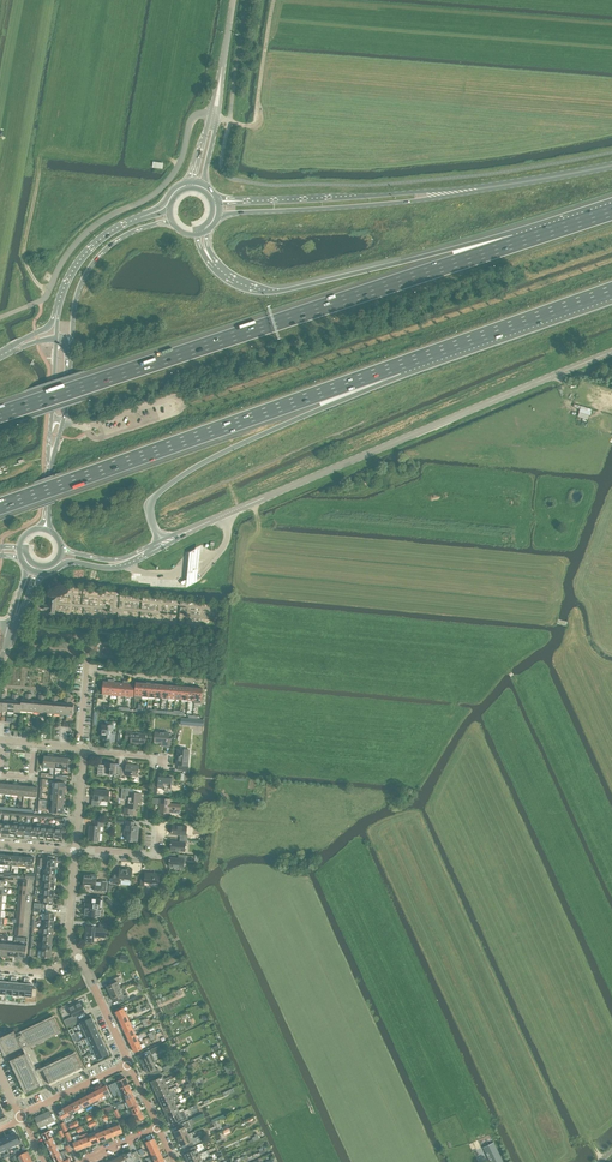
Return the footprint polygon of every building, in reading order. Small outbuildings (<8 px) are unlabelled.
[(574,404),(573,407),(580,409),(579,412),(589,415),(590,415),(592,409),(574,404)] [(200,546),(188,553),(186,586),(196,581),(200,546)] [(55,615),(57,598),(50,597),(49,605),(43,604),(43,606),(43,609),(49,610),(49,614),(49,615),(55,615)] [(115,655),(115,648),(103,647),(103,654),(115,655)] [(110,695),(112,680),(109,679),(108,682),(104,682),(103,686),(102,686),(102,688),(103,689),(102,694),(110,695)] [(118,696),(119,683),(115,683),(115,680),(112,680),(110,695),(118,696)] [(125,696),(127,681),(124,681),(123,684),(119,683),(118,696),(125,696)] [(133,697),(134,685),(130,684),(130,681),(127,681),(125,696),(133,697)] [(142,699),(142,695),(143,681),(140,681),(140,683),(136,682),(135,698),(142,699)] [(203,695),(203,692),(202,692),(202,688),(199,688),(199,686),(196,686),(195,700),(194,700),(194,703),(201,704),(201,701),(202,695),(203,695)] [(28,711),(29,694),(26,693),(25,700),(22,699),(22,701),(21,711),(28,711)] [(14,712),(16,694),(13,694),(12,700),(9,700),(8,711),(14,712)] [(41,712),(42,695),(39,695),(39,701),(35,700),(34,712),(41,712)] [(54,713),(55,696),(52,696),(52,702),(48,701),(47,713),(54,713)] [(67,715),(68,697),(65,697),(65,703),(61,703),(60,714),(67,715)] [(204,727),(204,720),(181,718),(180,725),(204,727)] [(102,724),(101,738),(106,738),(109,738),(109,741),(114,742),(115,733),(116,726),(116,724),(116,723),(115,722),(114,722),(113,722),(112,722),(112,723),(112,725),(102,724)] [(145,744),(146,734),(132,733),(132,730),(127,730),(126,739),(131,739),(131,743),(145,744)] [(170,746),(171,733),(155,732),(154,742),(164,743),(164,746),(170,746)] [(177,764),(178,764),(178,769),(188,770),(189,765),(188,765),(189,750),(178,749),(177,764)] [(72,772),(72,762),(69,762),(70,758),(67,758),(67,756),(64,756),(62,768),(62,771),(64,771),(64,768),(68,769),(68,771),(72,772)] [(119,777),(120,766),(116,766),(116,763),(105,762),(105,765),(106,765),(106,768),(99,768),(98,775),(104,776),(104,773),(115,774),(115,777),(119,777),(118,777),(119,777)] [(139,776),(140,765),(126,764),(126,767),(120,766),(119,777),(125,778),(125,775),(139,776)] [(171,791),(172,777),(158,776),(158,782),(154,782),(153,788),(153,793),(157,794),(158,787),(165,788),(165,791),(171,791)] [(141,803),(142,793),(130,792),(130,789),(122,788),(122,799),(129,800),(128,808),(124,808),(123,814),(126,815),(129,815),(129,816),(130,816),(130,815),(132,815),(133,808),(138,809),(138,802),(141,803)] [(109,801),(110,791),(95,789),(94,799),(93,799),(92,805),(100,806),(100,800),(109,801)] [(153,797),(153,804),(160,805),(159,815),(169,816),(170,813),(180,814),(181,804),(170,803),(171,799),(153,797)] [(103,826),(104,820),(95,819),(95,825),(90,825),(89,840),(99,841),(101,826),(103,826)] [(124,835),(128,835),(128,840),(138,841),(139,826),(134,826),(134,822),(126,821),(125,821),(124,835)] [(11,824),(10,834),(17,834),(18,825),(18,822),(14,822),(14,825),(11,824)] [(10,834),(11,824),(3,824),(2,833),(10,834)] [(40,827),(41,824),(37,824),(37,827),(33,826),(32,836),(39,836),(40,827)] [(25,835),(25,826),(18,825),(17,834),(25,835)] [(54,838),(55,828),(56,826),(52,825),(52,828),(48,828),(47,837),(54,838)] [(181,835),(181,838),(188,839),(188,835),(187,835),(187,826),(173,825),(172,834),(181,835)] [(32,836),(33,826),(25,826),(25,835),(32,836)] [(66,835),(67,827),(61,826),(61,829),(55,828),(54,838),(62,838),(62,835),(66,835)] [(47,837),(48,828),(40,827),(39,836),(47,837)] [(187,843),(188,839),(181,838),(180,842),(172,841),(171,850),(185,851),(186,843),(187,843)] [(186,859),(187,855),(179,854),(179,858),(171,857),(170,866),(184,867),(185,859),(186,859)] [(5,855),(4,864),(5,864),(7,864),(12,865),(13,855),(5,855)] [(13,855),(12,865),(19,865),(20,856),(13,855)] [(56,867),(57,860),(54,859),(54,856),(48,855),(47,866),(56,867)] [(20,856),(19,865),(27,866),(28,857),(20,856)] [(28,857),(27,866),(27,868),(29,868),(29,866),(34,867),(35,858),(28,857)] [(56,874),(56,867),(47,866),(46,874),(56,874)] [(114,873),(113,884),(119,884),(120,879),(121,879),(121,884),(130,885),(131,880),(132,880),(133,869),(121,868),(120,874),(114,873)] [(159,884),(160,873),(146,872),(145,875),(141,875),(140,886),(145,886),(145,883),(159,884)] [(55,882),(56,874),(46,874),(46,881),(55,882)] [(85,874),(84,885),(96,886),(95,891),(106,891),(107,881),(97,881),(97,875),(85,874)] [(54,889),(55,882),(46,881),(45,889),(54,889)] [(54,897),(54,889),(45,889),(44,896),(54,897)] [(53,904),(54,897),(44,896),(44,904),(53,904)] [(102,898),(101,898),(92,897),(91,903),(85,903),(84,915),(100,917),(102,898)] [(55,921),(55,913),(46,912),(45,920),(55,921)] [(54,928),(55,921),(45,920),(45,927),(54,928)] [(107,937),(108,923),(100,923),(100,927),(95,927),(95,926),(87,926),(86,941),(94,942),(95,936),(107,937)] [(53,935),(54,928),(45,927),(44,935),(53,935)] [(53,943),(53,935),(44,935),(43,942),(53,943)] [(52,950),(53,943),(43,942),(43,949),(52,950)] [(51,958),(52,950),(43,949),(38,949),(38,957),(51,958)] [(110,993),(121,988),(118,981),(121,980),(119,976),(109,980),(111,984),(107,986),(110,993)] [(27,984),(26,996),(36,997),(37,989),(33,988),(33,984),(27,984)] [(124,996),(121,988),(110,993),(114,1001),(118,999),(120,1002),(130,998),(128,994),(124,996)] [(80,1020),(79,1018),(78,1015),(85,1011),(81,1002),(70,1008),(74,1016),(68,1018),(64,1020),(67,1026),(80,1020)] [(124,1008),(116,1011),(119,1018),(127,1014),(128,1014),(127,1011),(126,1012),(124,1008)] [(127,1014),(119,1018),(122,1025),(130,1021),(127,1014)] [(82,1030),(84,1029),(95,1024),(91,1017),(88,1019),(87,1018),(83,1019),(84,1021),(79,1023),(82,1030)] [(5,1056),(22,1048),(26,1045),(27,1045),(27,1046),(35,1042),(36,1045),(38,1044),(37,1042),(51,1035),(52,1037),(54,1036),(53,1034),(60,1030),(54,1018),(21,1033),(22,1034),(17,1037),(14,1031),(0,1037),(0,1045),(5,1056)] [(130,1021),(122,1025),(126,1032),(133,1028),(130,1021)] [(84,1029),(87,1037),(98,1032),(95,1024),(84,1029)] [(133,1028),(126,1032),(129,1038),(137,1035),(133,1028)] [(102,1039),(98,1032),(87,1037),(91,1045),(102,1039)] [(137,1035),(129,1038),(132,1045),(140,1041),(137,1035)] [(102,1039),(91,1045),(95,1053),(105,1047),(102,1039)] [(140,1041),(132,1045),(135,1052),(143,1048),(140,1041)] [(105,1047),(95,1053),(97,1059),(98,1058),(99,1060),(103,1058),(102,1057),(108,1054),(105,1047)] [(143,1058),(141,1059),(144,1066),(153,1062),(155,1061),(150,1050),(141,1054),(143,1058)] [(10,1060),(25,1093),(26,1093),(43,1085),(28,1052),(26,1053),(10,1060)] [(43,1070),(49,1083),(57,1080),(58,1082),(59,1081),(58,1079),(73,1072),(74,1074),(76,1074),(75,1071),(82,1068),(76,1054),(43,1070)] [(153,1062),(144,1066),(147,1074),(150,1073),(151,1076),(160,1072),(158,1068),(157,1069),(153,1062)] [(164,1071),(174,1067),(172,1063),(163,1068),(164,1071)] [(165,1081),(166,1081),(170,1079),(169,1077),(165,1079),(163,1076),(150,1082),(151,1084),(153,1083),(154,1086),(165,1081)] [(194,1080),(197,1086),(205,1082),(202,1076),(194,1080)] [(121,1088),(129,1084),(126,1077),(118,1081),(121,1088)] [(155,1089),(156,1091),(156,1092),(168,1086),(172,1085),(170,1079),(166,1081),(165,1081),(154,1086),(153,1087),(154,1089),(155,1089)] [(192,1089),(192,1088),(191,1085),(190,1083),(189,1083),(185,1085),(186,1087),(184,1088),(185,1092),(192,1089)] [(124,1095),(132,1091),(129,1084),(121,1088),(124,1095)] [(112,1097),(107,1085),(95,1091),(101,1102),(104,1100),(102,1097),(106,1096),(107,1099),(112,1097)] [(169,1089),(168,1086),(156,1092),(156,1091),(155,1092),(156,1094),(157,1094),(159,1097),(170,1091),(170,1092),(175,1090),(174,1087),(169,1089)] [(173,1097),(177,1095),(175,1090),(170,1092),(170,1091),(159,1097),(158,1097),(159,1100),(160,1099),(161,1102),(173,1097)] [(100,1102),(101,1102),(95,1091),(88,1095),(93,1105),(99,1102),(100,1102)] [(127,1101),(135,1097),(132,1091),(124,1095),(127,1101)] [(86,1109),(93,1105),(88,1095),(80,1099),(85,1107),(86,1109)] [(162,1104),(164,1107),(175,1102),(180,1100),(177,1095),(173,1097),(161,1102),(160,1103),(161,1105),(162,1104)] [(130,1108),(138,1104),(135,1097),(127,1101),(130,1108)] [(85,1107),(80,1099),(73,1103),(77,1110),(83,1107),(85,1109),(86,1109),(85,1107)] [(177,1105),(175,1102),(164,1107),(162,1108),(163,1110),(165,1110),(166,1112),(178,1107),(182,1105),(181,1103),(177,1105)] [(71,1117),(75,1116),(73,1112),(77,1110),(73,1103),(66,1107),(71,1117)] [(134,1115),(142,1111),(138,1104),(130,1108),(134,1115)] [(71,1117),(66,1107),(58,1111),(62,1118),(66,1116),(68,1121),(72,1119),(71,1118),(71,1117)] [(167,1115),(169,1118),(180,1112),(180,1113),(184,1111),(183,1108),(179,1110),(178,1107),(166,1112),(165,1113),(166,1115),(167,1115)] [(47,1124),(55,1121),(50,1110),(42,1114),(47,1124)] [(137,1122),(145,1118),(142,1111),(134,1115),(137,1122)] [(184,1111),(180,1113),(180,1112),(169,1118),(167,1118),(168,1121),(170,1124),(171,1123),(172,1122),(173,1125),(177,1124),(182,1121),(188,1118),(184,1111)] [(40,1128),(47,1124),(42,1114),(35,1117),(40,1128)] [(178,1138),(189,1134),(186,1128),(191,1126),(188,1121),(178,1126),(180,1129),(175,1131),(178,1138)] [(120,1124),(112,1127),(115,1135),(123,1132),(120,1124)] [(112,1127),(105,1130),(108,1138),(115,1135),(112,1127)] [(46,1141),(53,1138),(49,1130),(42,1134),(46,1141)] [(105,1130),(97,1133),(100,1141),(108,1138),(105,1130)] [(16,1132),(10,1135),(14,1145),(20,1142),(20,1144),(22,1143),(18,1133),(19,1135),(17,1136),(16,1132)] [(97,1133),(89,1136),(92,1144),(100,1141),(97,1133)] [(194,1138),(191,1133),(189,1134),(178,1138),(182,1146),(186,1143),(188,1147),(204,1140),(202,1137),(202,1136),(201,1136),(200,1136),(199,1136),(198,1136),(194,1138)] [(84,1134),(80,1135),(81,1139),(84,1147),(92,1144),(89,1136),(85,1138),(84,1134)] [(10,1135),(4,1138),(9,1147),(14,1145),(10,1135)] [(77,1141),(74,1142),(76,1150),(84,1147),(81,1139),(80,1135),(79,1135),(75,1136),(77,1141)] [(0,1139),(0,1144),(3,1150),(9,1147),(4,1138),(0,1139)] [(49,1149),(56,1145),(53,1138),(46,1141),(49,1149)] [(149,1149),(157,1145),(154,1138),(146,1142),(149,1149)] [(483,1147),(490,1161),(504,1161),(494,1142),(483,1147)] [(53,1156),(60,1153),(56,1145),(49,1149),(53,1156)] [(153,1155),(161,1152),(157,1145),(149,1149),(153,1155)] [(187,1153),(184,1154),(185,1157),(187,1156),(188,1159),(200,1154),(202,1153),(204,1152),(203,1150),(199,1152),(197,1149),(198,1148),(197,1145),(189,1149),(190,1152),(187,1153)] [(124,1154),(129,1161),(135,1161),(136,1161),(137,1161),(142,1161),(139,1156),(137,1157),(135,1153),(133,1154),(133,1153),(131,1150),(124,1154)] [(31,1159),(27,1151),(20,1155),(24,1161),(25,1161),(31,1159)] [(60,1153),(53,1156),(56,1161),(60,1161),(70,1161),(68,1158),(66,1159),(62,1151),(60,1153)] [(164,1158),(161,1152),(153,1155),(156,1161),(164,1158)] [(187,1160),(188,1161),(189,1161),(190,1161),(196,1161),(202,1159),(206,1157),(205,1155),(203,1156),(202,1153),(200,1154),(188,1159),(187,1160)] [(117,1158),(120,1161),(129,1161),(124,1154),(117,1158)]
